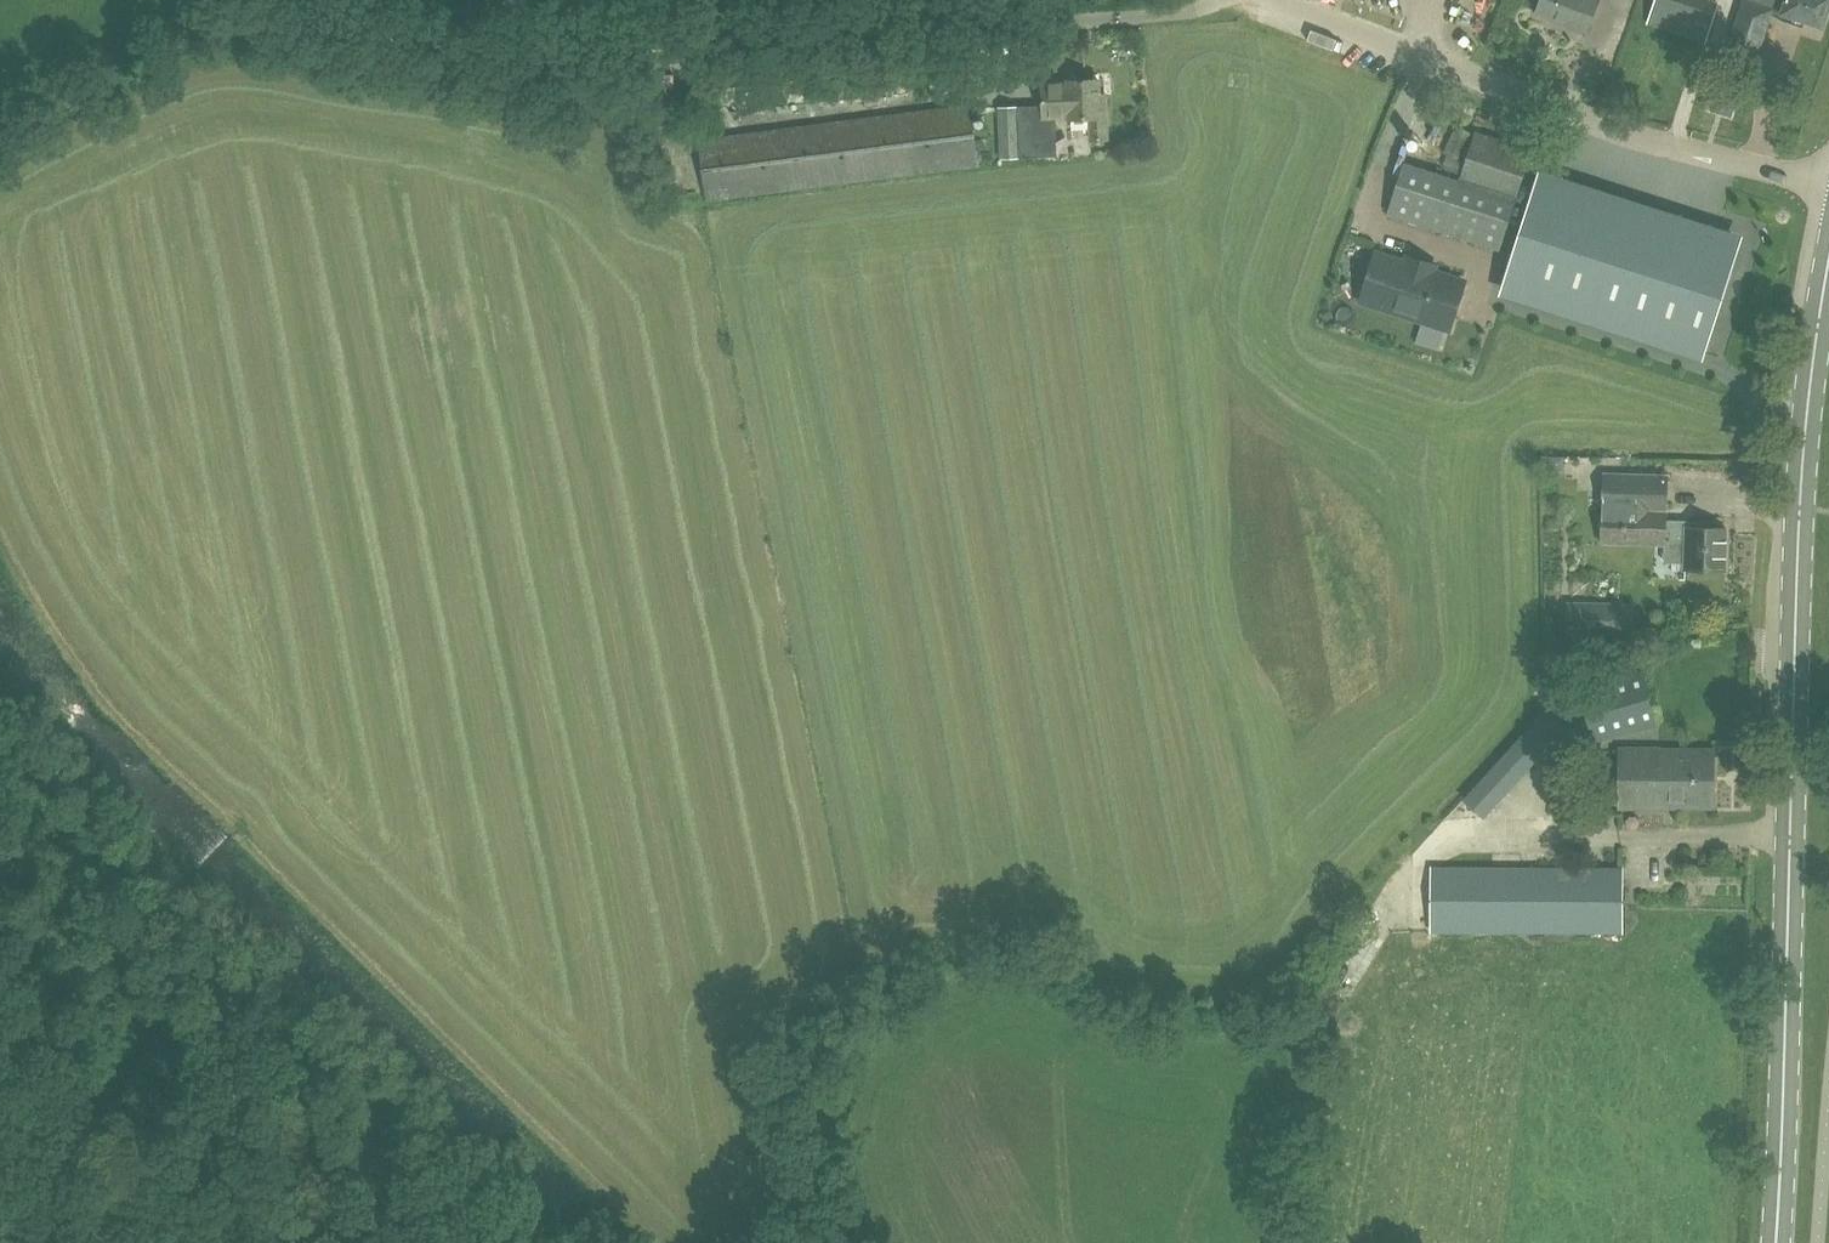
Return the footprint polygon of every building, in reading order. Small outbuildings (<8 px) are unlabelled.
[(1536,13),(1587,32),(1599,0),(1541,0),(1536,13)] [(1691,0),(1668,0),(1659,25),(1689,35),(1712,43),(1714,44),(1725,11),(1691,0)] [(1748,2),(1744,0),(1728,48),(1756,58),(1770,15),(1766,13),(1768,9),(1782,13),(1781,19),(1803,27),(1805,20),(1822,25),(1828,6),(1828,0),(1749,0),(1748,2)] [(1068,84),(1070,116),(1070,119),(1091,118),(1092,140),(1108,139),(1106,94),(1100,95),(1099,79),(1068,80),(1068,84)] [(1042,85),(1043,107),(1000,108),(1002,158),(1058,155),(1056,117),(1070,116),(1068,84),(1042,85)] [(1732,115),(1739,92),(1719,86),(1712,110),(1732,115)] [(699,138),(707,201),(980,166),(973,103),(699,138)] [(1532,151),(1476,132),(1460,181),(1515,199),(1532,151)] [(1460,181),(1405,162),(1389,210),(1499,247),(1515,199),(1460,181)] [(1700,352),(1701,352),(1737,239),(1708,230),(1700,252),(1530,197),(1501,288),(1700,352)] [(1406,262),(1377,253),(1362,301),(1449,329),(1465,280),(1434,271),(1436,265),(1408,256),(1406,262)] [(1669,475),(1605,473),(1602,542),(1666,544),(1669,475)] [(1685,569),(1725,570),(1727,528),(1704,527),(1704,522),(1668,520),(1666,544),(1665,561),(1686,562),(1685,569)] [(1567,601),(1565,633),(1613,634),(1614,602),(1567,601)] [(1580,689),(1595,741),(1656,724),(1641,672),(1580,689)] [(1567,726),(1545,707),(1524,730),(1463,798),(1485,818),(1546,749),(1567,726)] [(1665,807),(1715,807),(1715,748),(1659,748),(1659,749),(1622,749),(1623,806),(1665,806),(1665,807)] [(1433,867),(1433,931),(1622,932),(1622,868),(1433,867)]
